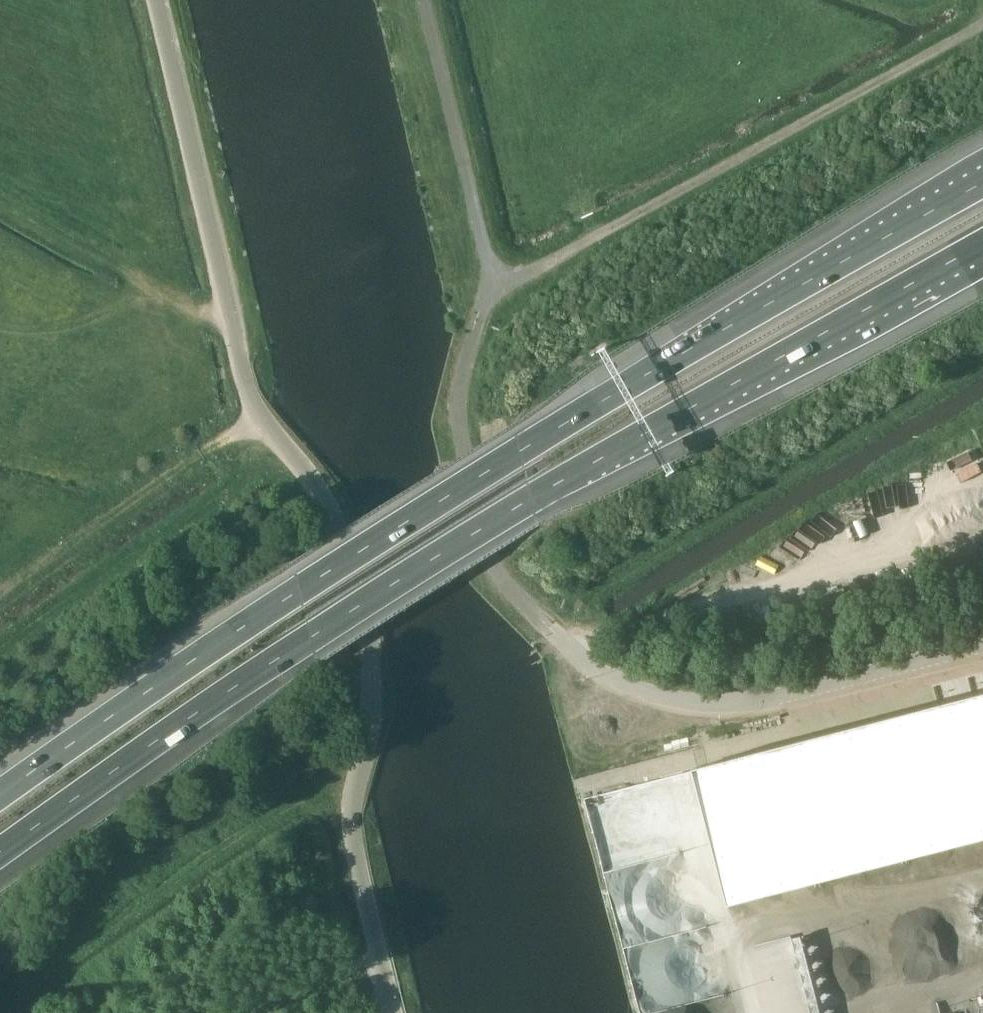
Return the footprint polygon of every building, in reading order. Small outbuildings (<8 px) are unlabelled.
[(694,771),(729,907),(982,841),(982,697),(694,771)] [(666,780),(586,798),(591,820),(590,829),(614,936),(622,937),(649,931),(648,930),(693,920),(690,920),(702,917),(703,912),(699,897),(704,896),(693,849),(676,847),(677,839),(665,787),(666,780)] [(815,931),(833,928),(827,890),(810,893),(815,931)] [(790,982),(815,977),(799,896),(779,900),(783,917),(792,915),(794,923),(778,927),(790,982)] [(820,1002),(792,1006),(793,1012),(822,1012),(820,1002)]
